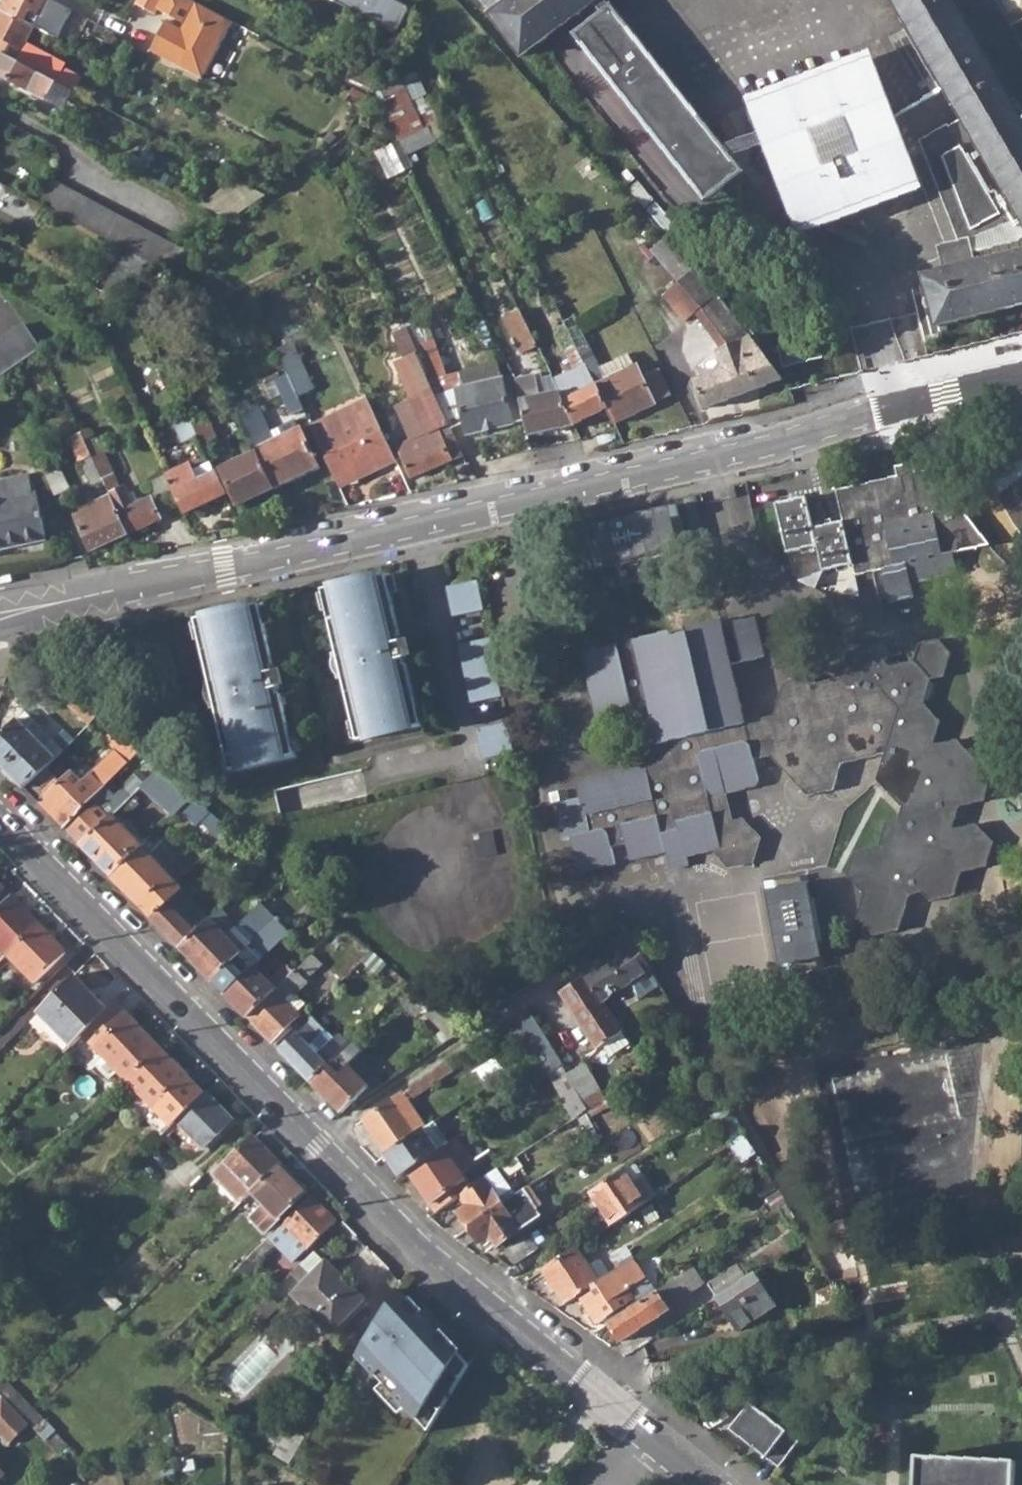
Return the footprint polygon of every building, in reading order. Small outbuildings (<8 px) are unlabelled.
[(20,18),(23,12),(28,14),(31,10),(42,15),(50,0),(0,0),(0,8),(0,9),(19,19),(20,18)] [(203,80),(234,22),(192,0),(139,0),(137,4),(157,15),(159,12),(184,25),(182,29),(166,21),(150,52),(203,80)] [(337,3),(398,31),(409,8),(394,0),(338,0),(337,3)] [(522,58),(600,0),(478,0),(522,58)] [(962,121),(918,143),(958,246),(942,249),(948,272),(925,277),(937,328),(1021,306),(1021,122),(952,0),(891,0),(962,121)] [(64,25),(67,20),(72,11),(54,1),(46,16),(64,25)] [(575,36),(706,204),(743,175),(612,7),(575,36)] [(0,9),(0,52),(3,53),(17,61),(57,82),(69,89),(74,91),(81,77),(65,68),(67,63),(27,42),(36,26),(20,18),(19,19),(0,9)] [(88,19),(72,11),(67,20),(83,28),(88,19)] [(1007,24),(1021,49),(1021,16),(1007,24)] [(48,99),(52,92),(57,82),(17,61),(3,53),(0,52),(0,73),(48,99)] [(902,138),(873,60),(834,75),(851,121),(843,124),(855,156),(902,138)] [(815,135),(843,124),(851,121),(834,75),(751,106),(768,153),(815,135)] [(381,96),(401,139),(379,149),(392,176),(415,165),(410,154),(445,137),(418,79),(381,96)] [(69,89),(57,82),(52,92),(64,99),(69,89)] [(768,153),(798,232),(920,185),(917,177),(833,209),(819,170),(827,167),(815,135),(768,153)] [(902,138),(855,156),(827,167),(819,170),(833,209),(917,177),(902,138)] [(42,205),(55,212),(67,188),(57,183),(54,181),(42,205)] [(127,250),(160,268),(169,262),(186,251),(120,215),(67,188),(55,212),(127,250)] [(17,196),(12,210),(35,219),(40,205),(17,196)] [(113,276),(132,287),(160,268),(127,250),(113,276)] [(692,380),(702,408),(756,388),(778,378),(719,297),(694,269),(664,295),(684,321),(704,305),(734,345),(718,351),(721,369),(692,380)] [(102,293),(114,300),(131,288),(132,287),(113,276),(102,293)] [(542,310),(562,350),(574,344),(554,304),(542,310)] [(504,316),(522,352),(536,345),(518,310),(504,316)] [(0,342),(0,378),(42,349),(25,325),(0,342)] [(393,406),(409,440),(396,445),(411,476),(462,455),(450,429),(434,394),(403,328),(390,333),(402,358),(393,363),(409,399),(393,406)] [(780,349),(785,366),(820,357),(816,340),(780,349)] [(559,391),(575,423),(606,407),(577,350),(574,344),(562,350),(571,368),(552,377),(559,391)] [(606,407),(613,422),(651,402),(667,393),(657,371),(639,379),(633,367),(604,381),(586,346),(577,350),(606,407)] [(288,373),(297,394),(313,387),(297,353),(282,360),(288,373)] [(458,372),(461,387),(501,379),(498,363),(458,372)] [(280,392),(289,415),(304,408),(297,394),(288,373),(277,378),(283,391),(280,392)] [(533,374),(513,379),(524,420),(528,436),(575,424),(575,423),(559,391),(538,397),(534,379),(533,374)] [(550,374),(534,379),(538,397),(559,391),(552,377),(550,374)] [(461,387),(455,388),(463,423),(466,434),(524,420),(513,379),(512,377),(501,379),(461,387)] [(434,394),(450,429),(463,423),(455,388),(434,394)] [(310,422),(314,431),(370,405),(367,396),(310,422)] [(223,409),(229,422),(241,416),(238,411),(234,403),(223,409)] [(257,403),(238,411),(241,416),(274,488),(317,467),(299,428),(298,429),(274,440),(270,431),(257,403)] [(314,431),(338,482),(356,473),(359,479),(396,461),(370,405),(314,431)] [(198,435),(210,462),(221,457),(216,446),(219,444),(204,410),(190,417),(198,435)] [(225,424),(239,451),(240,454),(250,450),(251,454),(235,461),(221,468),(238,505),(274,488),(241,416),(229,422),(225,424)] [(183,442),(198,435),(190,417),(175,424),(183,442)] [(294,420),(270,431),(274,440),(298,429),(294,420)] [(79,462),(81,461),(92,456),(81,433),(69,439),(79,462)] [(232,454),(235,461),(251,454),(250,450),(240,454),(239,451),(232,454)] [(92,456),(96,464),(106,459),(103,451),(92,456)] [(98,488),(105,485),(96,464),(92,456),(81,461),(92,484),(96,483),(98,488)] [(836,491),(843,521),(853,565),(855,576),(873,571),(882,606),(917,597),(914,584),(959,571),(953,553),(990,546),(950,498),(942,464),(940,457),(895,467),(897,477),(836,491)] [(119,488),(106,459),(96,464),(105,485),(110,495),(128,534),(160,518),(150,497),(132,505),(123,485),(119,488)] [(173,491),(183,513),(225,494),(213,467),(204,472),(206,476),(197,480),(188,463),(165,474),(166,475),(173,491)] [(44,474),(55,496),(68,490),(57,467),(44,474)] [(340,487),(359,479),(356,473),(338,482),(340,487)] [(47,538),(37,492),(34,493),(29,474),(0,480),(0,548),(47,538)] [(159,498),(173,491),(166,475),(152,482),(159,498)] [(128,534),(110,495),(74,512),(92,550),(128,534)] [(807,497),(776,504),(787,553),(818,546),(814,528),(807,497)] [(843,521),(814,528),(818,546),(824,571),(853,565),(843,521)] [(15,581),(14,574),(0,577),(0,584),(15,581)] [(376,579),(325,589),(336,635),(333,636),(347,696),(350,695),(361,741),(369,739),(368,737),(422,726),(408,664),(406,665),(404,660),(406,659),(402,642),(401,643),(399,637),(401,637),(387,575),(376,579)] [(478,581),(448,588),(455,617),(484,611),(478,581)] [(260,604),(198,618),(209,664),(205,665),(219,725),(222,724),(233,770),(241,768),(240,766),(294,756),(280,694),(278,694),(277,689),(279,688),(275,671),(273,672),(272,667),(274,666),(260,604)] [(754,615),(581,651),(597,722),(631,714),(633,723),(652,718),(658,743),(641,747),(645,764),(575,781),(579,798),(554,803),(561,840),(571,839),(579,873),(664,852),(667,861),(714,851),(728,869),(754,866),(762,837),(744,817),(733,819),(728,794),(761,785),(754,759),(745,722),(744,720),(731,663),(763,655),(754,615)] [(106,629),(126,624),(124,617),(105,621),(106,629)] [(783,682),(773,715),(745,722),(754,759),(768,756),(807,796),(834,789),(842,764),(884,755),(877,777),(903,805),(900,817),(887,820),(880,843),(855,849),(848,873),(864,890),(857,916),(874,936),(898,930),(909,896),(920,894),(928,902),(953,897),(960,872),(986,866),(993,838),(977,820),(956,825),(962,802),(985,796),(993,770),(959,735),(937,739),(942,718),(923,698),(930,675),(945,675),(952,653),(938,637),(919,642),(912,660),(890,664),(873,648),(848,654),(841,677),(812,683),(804,677),(783,682)] [(490,639),(460,645),(473,703),(502,697),(490,639)] [(68,704),(91,723),(100,714),(78,694),(68,704)] [(0,761),(30,733),(17,719),(0,735),(0,761)] [(508,724),(478,730),(484,759),(514,753),(508,724)] [(39,802),(64,827),(104,787),(140,749),(115,727),(104,738),(114,747),(89,772),(81,780),(71,770),(61,781),(39,802)] [(25,787),(47,766),(55,758),(63,750),(53,740),(46,748),(30,733),(0,761),(25,787)] [(25,787),(39,802),(61,781),(47,766),(25,787)] [(130,798),(126,802),(133,809),(152,791),(177,812),(194,796),(161,767),(130,798)] [(362,771),(311,779),(314,802),(366,794),(362,771)] [(124,792),(111,804),(104,810),(97,803),(68,831),(82,846),(120,808),(126,802),(130,798),(124,792)] [(104,796),(97,803),(104,810),(111,804),(104,796)] [(154,835),(160,841),(189,813),(198,821),(202,817),(222,838),(231,829),(194,796),(177,812),(154,835)] [(124,813),(120,808),(82,846),(111,876),(143,845),(148,840),(144,836),(141,839),(119,817),(124,813)] [(165,867),(143,845),(111,876),(153,918),(167,905),(168,903),(171,900),(174,897),(185,888),(173,875),(165,867)] [(172,860),(165,867),(173,875),(180,868),(172,860)] [(810,881),(766,888),(778,964),(822,957),(810,881)] [(9,955),(40,924),(30,914),(11,896),(0,907),(0,964),(9,955)] [(182,906),(174,897),(171,900),(168,903),(176,912),(179,909),(182,906)] [(188,917),(179,909),(176,912),(168,903),(167,905),(153,918),(181,948),(210,920),(198,908),(188,917)] [(228,903),(222,909),(227,915),(234,908),(228,903)] [(215,926),(227,915),(222,909),(210,920),(181,948),(226,994),(254,967),(284,938),(254,910),(231,933),(225,927),(220,931),(215,926)] [(9,955),(36,983),(67,953),(40,924),(9,955)] [(584,977),(603,1003),(651,971),(620,925),(571,958),(584,977)] [(361,960),(377,975),(387,964),(371,951),(361,960)] [(299,1015),(297,1013),(283,999),(293,989),(295,992),(306,981),(306,978),(313,971),(305,960),(294,971),(248,1016),(276,1045),(293,1028),(290,1024),(299,1015)] [(268,981),(254,967),(226,994),(248,1016),(294,971),(287,964),(268,981)] [(39,1013),(72,1047),(84,1036),(109,1011),(75,976),(39,1013)] [(595,1050),(601,1047),(621,1034),(603,1003),(584,977),(560,993),(595,1050)] [(306,1004),(295,992),(293,989),(283,999),(297,1013),(306,1004)] [(423,1014),(433,1022),(441,1012),(416,989),(404,1002),(420,1016),(423,1014)] [(107,1058),(128,1081),(161,1049),(117,1004),(109,1011),(84,1036),(103,1054),(99,1057),(103,1062),(107,1058)] [(276,1045),(311,1080),(346,1045),(349,1043),(339,1033),(334,1038),(309,1012),(293,1028),(276,1045)] [(464,1031),(441,1012),(433,1022),(452,1039),(464,1031)] [(549,1047),(532,1018),(514,1030),(502,1026),(498,1029),(522,1065),(532,1058),(539,1053),(549,1047)] [(407,1052),(416,1064),(446,1044),(434,1033),(407,1052)] [(628,1046),(621,1034),(601,1047),(607,1058),(628,1046)] [(358,1057),(346,1045),(311,1080),(343,1113),(359,1097),(369,1088),(349,1067),(358,1057)] [(532,1080),(559,1063),(556,1059),(549,1047),(539,1053),(532,1058),(522,1065),(532,1080)] [(128,1081),(173,1126),(205,1094),(161,1049),(128,1081)] [(385,1085),(358,1057),(349,1067),(369,1088),(359,1097),(362,1100),(385,1085)] [(559,1063),(532,1080),(536,1086),(548,1078),(562,1068),(559,1063)] [(575,1090),(583,1103),(601,1093),(584,1067),(567,1077),(575,1090)] [(548,1078),(561,1098),(575,1090),(567,1077),(562,1068),(548,1078)] [(365,1120),(389,1156),(406,1144),(428,1129),(410,1101),(425,1090),(420,1082),(365,1120)] [(583,1103),(575,1090),(561,1098),(574,1120),(588,1111),(583,1103)] [(173,1126),(200,1153),(234,1120),(208,1092),(205,1094),(173,1126)] [(719,1111),(728,1127),(738,1121),(729,1105),(719,1111)] [(447,1147),(440,1137),(433,1141),(429,1135),(436,1130),(433,1126),(428,1129),(406,1144),(389,1156),(403,1177),(410,1172),(447,1147)] [(440,1137),(436,1130),(429,1135),(433,1141),(440,1137)] [(746,1133),(731,1143),(738,1154),(741,1161),(756,1152),(746,1133)] [(254,1136),(228,1163),(226,1165),(216,1176),(241,1202),(252,1192),(280,1164),(254,1136)] [(447,1147),(410,1172),(437,1212),(465,1193),(473,1188),(465,1175),(479,1166),(461,1138),(447,1147)] [(729,1160),(738,1154),(731,1143),(723,1149),(729,1160)] [(172,1175),(189,1192),(206,1175),(190,1158),(172,1175)] [(224,1158),(211,1170),(216,1176),(226,1165),(228,1163),(224,1158)] [(280,1164),(252,1192),(265,1205),(262,1210),(275,1222),(306,1191),(280,1164)] [(612,1224),(646,1201),(637,1188),(626,1171),(593,1193),(612,1224)] [(473,1188),(465,1193),(472,1204),(461,1211),(472,1227),(504,1206),(486,1179),(473,1188)] [(644,1183),(637,1188),(646,1201),(653,1196),(644,1183)] [(490,1236),(498,1247),(540,1219),(523,1194),(504,1206),(472,1227),(481,1242),(490,1236)] [(288,1228),(307,1249),(336,1221),(313,1196),(277,1230),(281,1234),(288,1228)] [(497,1258),(512,1268),(540,1248),(530,1235),(497,1258)] [(257,1251),(264,1258),(278,1245),(271,1237),(257,1251)] [(544,1269),(566,1302),(578,1294),(608,1274),(598,1260),(590,1265),(577,1247),(544,1269)] [(294,1294),(333,1333),(367,1298),(327,1260),(326,1261),(315,1251),(293,1273),(304,1283),(294,1294)] [(608,1274),(578,1294),(598,1323),(652,1287),(633,1257),(608,1274)] [(735,1286),(747,1278),(739,1265),(708,1284),(717,1298),(718,1297),(735,1286)] [(735,1286),(757,1319),(776,1307),(755,1273),(747,1278),(735,1286)] [(608,1323),(621,1342),(668,1310),(692,1293),(680,1275),(608,1323)] [(735,1286),(718,1297),(739,1330),(757,1319),(735,1286)] [(398,1289),(357,1356),(377,1376),(379,1374),(385,1381),(397,1393),(395,1395),(406,1407),(430,1431),(470,1365),(398,1289)] [(272,1295),(249,1318),(259,1327),(281,1304),(272,1295)] [(35,1407),(9,1381),(4,1385),(0,1382),(0,1393),(5,1398),(24,1417),(35,1407)] [(399,1414),(406,1407),(395,1395),(397,1393),(385,1381),(376,1390),(399,1414)] [(32,1425),(24,1417),(5,1398),(0,1402),(0,1434),(10,1445),(32,1425)] [(32,1425),(57,1450),(65,1442),(57,1433),(58,1431),(35,1407),(24,1417),(32,1425)] [(728,1433),(777,1472),(798,1445),(749,1407),(728,1433)] [(276,1454),(290,1463),(307,1437),(292,1428),(276,1454)] [(86,1464),(65,1442),(57,1450),(78,1472),(86,1464)] [(1013,1459),(916,1454),(914,1484),(1012,1484),(1013,1459)]
